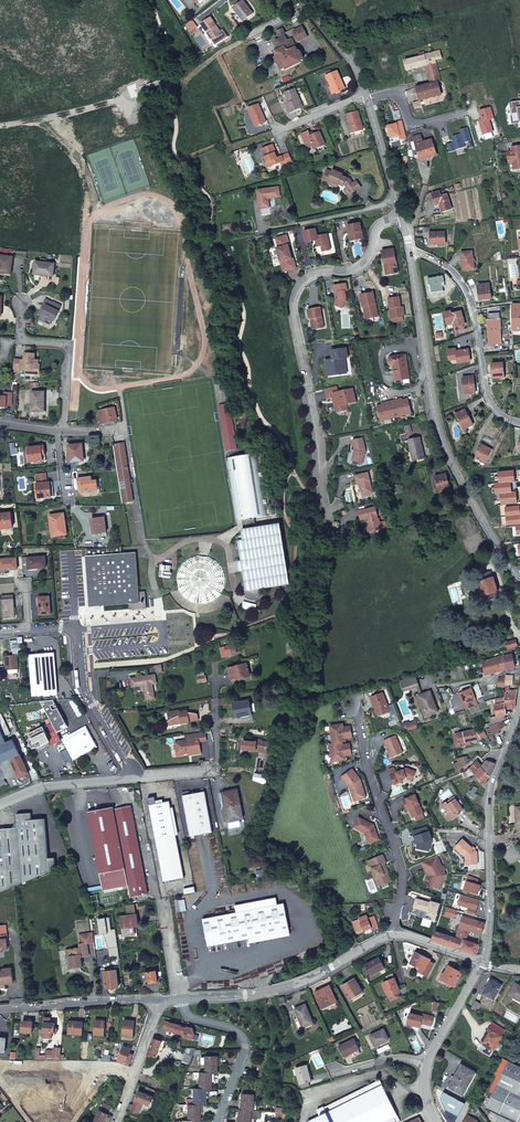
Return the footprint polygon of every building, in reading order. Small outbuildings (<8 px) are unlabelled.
[(244,2),(234,9),(239,15),(234,19),(241,29),(247,25),(245,22),(255,15),(244,2)] [(203,25),(208,33),(209,32),(215,41),(223,36),(212,19),(203,25)] [(281,25),(275,28),(279,35),(284,33),(281,25)] [(300,53),(298,53),(297,53),(295,50),(297,49),(295,46),(301,44),(300,42),(308,38),(303,28),(295,32),(294,30),(285,35),(284,33),(279,35),(281,40),(275,43),(279,52),(278,52),(280,56),(278,57),(276,58),(276,60),(281,72),(283,72),(286,71),(286,72),(301,65),(301,64),(303,63),(304,60),(300,53)] [(431,84),(438,83),(441,82),(436,63),(433,53),(424,55),(424,52),(419,53),(420,57),(405,61),(410,83),(415,82),(412,69),(426,66),(431,84)] [(439,52),(433,53),(436,63),(442,61),(439,52)] [(326,77),(332,89),(334,88),(336,94),(345,89),(337,72),(332,74),(327,77),(326,77)] [(417,88),(418,90),(420,101),(439,96),(440,100),(442,99),(438,83),(431,84),(417,88)] [(290,115),(296,111),(296,110),(302,107),(295,91),(285,96),(289,104),(286,106),(290,115)] [(511,102),(512,109),(511,109),(513,123),(519,121),(519,123),(519,101),(511,102)] [(256,129),(262,126),(262,125),(266,123),(258,108),(249,112),(256,129)] [(494,119),(491,108),(479,111),(482,120),(479,121),(483,135),(493,132),(489,120),(494,119)] [(350,124),(353,133),(354,133),(355,136),(364,133),(357,111),(346,115),(349,125),(350,124)] [(397,124),(388,126),(391,138),(401,136),(401,138),(407,140),(407,138),(406,132),(404,132),(404,129),(405,129),(403,121),(397,122),(397,124)] [(472,141),(468,128),(460,130),(461,134),(453,136),(452,138),(454,143),(447,145),(450,152),(456,151),(456,150),(465,147),(464,143),(472,141)] [(308,149),(313,147),(314,146),(316,149),(325,145),(320,132),(310,136),(309,132),(301,135),(308,149)] [(434,148),(432,141),(426,142),(426,140),(423,141),(421,135),(414,138),(415,142),(411,143),(414,151),(418,150),(421,161),(436,156),(434,148)] [(293,162),(289,154),(279,158),(277,159),(276,157),(278,156),(273,146),(263,151),(266,158),(264,160),(268,169),(281,163),(284,162),(285,165),(293,162)] [(509,161),(514,160),(515,169),(519,169),(519,147),(512,148),(513,152),(508,153),(509,161)] [(345,185),(348,188),(351,186),(353,189),(350,191),(352,194),(361,188),(357,182),(353,184),(350,179),(348,178),(343,176),(343,174),(333,170),(332,172),(327,170),(323,183),(329,185),(330,182),(339,186),(339,185),(340,183),(345,185)] [(351,186),(348,188),(344,191),(349,197),(352,194),(350,191),(353,189),(351,186)] [(260,209),(270,208),(268,199),(280,197),(279,188),(257,191),(260,209)] [(441,196),(440,192),(432,194),(435,205),(439,204),(442,212),(451,210),(447,194),(441,196)] [(347,226),(348,233),(350,232),(350,234),(351,234),(353,241),(363,238),(359,220),(351,222),(352,225),(347,226)] [(327,234),(317,236),(315,229),(303,232),(306,242),(315,240),(317,247),(321,246),(322,252),(330,250),(327,234)] [(445,233),(430,233),(431,245),(446,244),(445,233)] [(276,248),(280,262),(284,261),(286,271),(291,270),(291,268),(295,267),(293,258),(291,259),(290,256),(287,245),(289,245),(286,235),(275,238),(278,248),(276,248)] [(390,270),(391,275),(397,274),(396,267),(396,266),(394,249),(381,252),(383,263),(386,262),(386,265),(385,265),(386,271),(390,270)] [(461,253),(462,261),(464,261),(465,271),(475,269),(473,252),(461,253)] [(12,257),(0,256),(0,273),(9,274),(10,263),(12,263),(12,257)] [(55,264),(35,262),(33,275),(39,275),(40,273),(53,275),(55,264)] [(443,277),(428,279),(429,285),(431,285),(432,293),(443,291),(442,283),(444,282),(443,277)] [(337,300),(335,306),(341,309),(346,297),(345,291),(347,291),(346,284),(334,286),(335,293),(337,293),(338,296),(340,295),(340,298),(338,298),(337,300)] [(478,286),(479,293),(480,293),(481,300),(491,299),(489,284),(478,286)] [(370,316),(370,318),(377,317),(372,293),(360,295),(362,307),(364,307),(365,311),(364,311),(365,317),(370,316)] [(391,309),(392,319),(403,317),(402,307),(400,307),(398,298),(388,299),(389,309),(391,309)] [(43,312),(40,311),(38,314),(41,316),(40,320),(50,325),(53,320),(54,321),(59,311),(58,311),(60,307),(46,299),(42,307),(45,308),(43,312)] [(488,314),(489,320),(500,319),(499,306),(490,308),(491,313),(488,314)] [(323,327),(319,307),(307,309),(309,319),(311,318),(314,329),(323,327)] [(445,313),(448,325),(454,324),(455,327),(465,325),(462,311),(452,314),(451,312),(445,313)] [(500,319),(489,320),(491,345),(502,344),(501,329),(500,319)] [(331,360),(326,361),(327,367),(339,372),(346,371),(343,357),(347,356),(346,347),(331,349),(332,358),(331,358),(331,360)] [(449,360),(457,359),(459,359),(460,363),(470,361),(469,349),(456,351),(456,349),(448,350),(449,360)] [(24,360),(14,360),(13,372),(19,373),(19,371),(21,371),(21,369),(25,370),(25,374),(32,374),(32,372),(38,372),(38,361),(34,360),(35,354),(24,353),(24,360)] [(394,366),(395,374),(396,381),(410,379),(406,355),(393,357),(389,359),(389,364),(391,365),(394,366)] [(503,363),(492,364),(493,379),(504,378),(503,363)] [(463,378),(464,394),(475,392),(473,376),(463,378)] [(336,386),(324,389),(326,399),(332,398),(334,407),(335,407),(339,406),(341,411),(347,410),(345,404),(355,403),(352,389),(337,392),(336,386)] [(44,413),(44,392),(31,392),(31,413),(44,413)] [(0,397),(0,408),(6,408),(6,406),(12,406),(12,394),(5,393),(5,397),(0,397)] [(397,400),(393,401),(396,417),(401,416),(400,414),(411,412),(410,407),(411,407),(411,403),(409,404),(408,399),(398,402),(397,400)] [(388,404),(378,406),(379,411),(378,411),(378,414),(380,414),(381,419),(391,416),(392,418),(396,417),(393,401),(388,402),(388,404)] [(221,405),(228,451),(237,450),(230,404),(221,405)] [(226,452),(228,451),(221,405),(219,406),(226,452)] [(108,410),(110,423),(117,421),(115,408),(108,410)] [(100,425),(110,423),(108,410),(97,412),(100,425)] [(456,414),(464,430),(473,425),(465,410),(456,414)] [(356,451),(355,454),(353,454),(352,460),(362,464),(366,452),(362,438),(352,440),(355,451),(356,451)] [(414,461),(425,458),(420,438),(409,441),(414,461)] [(84,462),(83,444),(68,446),(69,463),(84,462)] [(131,498),(123,444),(114,445),(123,503),(132,502),(131,498)] [(125,444),(123,444),(131,498),(132,502),(133,502),(125,444)] [(44,445),(41,445),(42,447),(27,448),(29,463),(46,461),(44,445)] [(478,453),(476,458),(485,463),(492,450),(482,445),(480,450),(478,450),(477,452),(478,453)] [(255,518),(268,516),(258,454),(226,459),(236,521),(246,519),(255,518)] [(37,484),(36,484),(38,499),(54,497),(53,482),(47,483),(46,473),(36,475),(37,484)] [(359,484),(362,496),(372,493),(368,473),(355,476),(357,485),(359,484)] [(439,494),(445,492),(444,490),(450,489),(446,475),(435,477),(439,494)] [(87,490),(98,488),(97,481),(92,482),(92,478),(77,479),(79,490),(82,489),(82,493),(88,492),(87,490)] [(367,521),(369,531),(381,528),(380,522),(379,518),(377,519),(377,516),(375,507),(359,511),(362,519),(369,518),(370,520),(367,521)] [(11,513),(0,515),(0,524),(1,530),(13,528),(11,513)] [(67,535),(65,514),(50,516),(52,537),(67,535)] [(107,533),(105,518),(92,520),(94,534),(107,533)] [(288,584),(278,524),(257,527),(247,529),(239,530),(241,540),(235,541),(243,592),(245,591),(247,595),(250,598),(255,598),(255,600),(259,599),(263,595),(263,588),(288,584)] [(146,608),(145,593),(138,593),(135,554),(121,555),(120,548),(86,550),(90,606),(130,603),(130,610),(146,608)] [(211,556),(202,554),(198,555),(189,558),(182,564),(177,572),(176,581),(178,590),(184,597),(191,602),(196,604),(205,604),(214,601),(221,595),(223,592),(225,587),(226,578),(224,569),(219,561),(211,556)] [(46,557),(28,558),(29,569),(47,568),(46,557)] [(18,570),(17,558),(0,560),(0,571),(18,570)] [(171,566),(161,565),(160,577),(170,578),(171,573),(168,572),(168,569),(171,569),(171,566)] [(484,596),(496,593),(497,592),(493,578),(479,582),(483,596),(484,596)] [(484,596),(486,603),(498,600),(496,593),(484,596)] [(13,600),(12,597),(3,598),(4,618),(15,617),(14,599),(13,600)] [(51,614),(50,597),(38,598),(40,615),(51,614)] [(508,650),(518,647),(516,640),(506,643),(508,650)] [(18,645),(18,644),(13,644),(14,655),(5,656),(8,674),(19,674),(17,652),(22,652),(22,644),(18,645)] [(235,645),(220,648),(223,658),(227,657),(227,655),(237,653),(235,645)] [(515,668),(511,650),(503,652),(504,657),(507,670),(515,668)] [(55,662),(54,653),(29,655),(33,697),(58,694),(55,668),(58,668),(58,662),(55,662)] [(497,659),(500,672),(507,670),(504,657),(497,659)] [(486,675),(500,672),(497,659),(483,662),(486,675)] [(247,664),(228,669),(232,679),(236,678),(237,680),(250,676),(247,664)] [(132,679),(133,685),(133,686),(145,685),(146,699),(153,698),(151,684),(155,683),(154,676),(132,679)] [(416,677),(401,681),(403,691),(418,687),(416,677)] [(498,679),(498,686),(505,687),(505,685),(506,679),(498,679)] [(471,689),(461,693),(465,703),(463,704),(466,710),(478,706),(471,689)] [(518,690),(505,691),(505,697),(505,699),(506,709),(514,709),(514,701),(517,698),(518,690)] [(430,692),(418,696),(421,705),(424,704),(428,716),(435,713),(438,712),(430,692)] [(389,711),(382,693),(370,697),(377,714),(380,715),(389,711)] [(421,705),(418,696),(416,697),(424,719),(436,715),(435,713),(428,716),(424,704),(421,705)] [(505,699),(505,697),(491,700),(492,702),(496,702),(496,704),(494,705),(496,715),(491,718),(492,722),(491,723),(492,726),(495,724),(503,722),(504,721),(501,716),(507,715),(506,709),(505,699)] [(74,700),(70,702),(79,717),(83,714),(74,700)] [(251,712),(249,700),(233,704),(236,717),(240,716),(240,714),(251,712)] [(54,701),(41,702),(57,730),(58,733),(68,727),(54,701)] [(169,713),(170,721),(174,719),(175,723),(182,722),(200,720),(199,714),(189,714),(189,712),(180,713),(180,712),(169,713)] [(0,715),(0,729),(3,736),(10,733),(1,715),(0,715)] [(406,725),(408,731),(418,727),(416,721),(414,722),(409,724),(406,725)] [(498,731),(506,726),(503,722),(495,724),(498,730),(498,731)] [(330,726),(333,743),(329,744),(332,761),(344,760),(344,754),(351,753),(349,746),(342,747),(342,743),(345,742),(344,737),(351,736),(350,728),(343,729),(342,724),(330,726)] [(87,726),(62,740),(63,742),(88,729),(87,726)] [(47,735),(43,727),(30,734),(34,741),(30,743),(33,749),(37,748),(39,752),(52,746),(52,745),(47,735)] [(63,742),(73,760),(98,747),(88,729),(63,742)] [(485,736),(481,729),(476,731),(481,738),(485,736)] [(57,730),(47,735),(52,745),(62,740),(58,733),(57,730)] [(476,730),(474,730),(454,735),(457,748),(461,747),(461,744),(465,743),(470,742),(481,739),(481,738),(476,731),(476,730)] [(207,740),(206,732),(185,735),(186,740),(175,742),(176,752),(182,750),(183,754),(189,753),(191,753),(191,754),(201,753),(199,742),(207,740)] [(395,736),(383,741),(385,745),(387,744),(389,750),(392,757),(402,753),(395,736)] [(6,743),(0,746),(0,762),(1,764),(10,760),(19,779),(29,774),(13,740),(6,743)] [(260,753),(266,754),(271,755),(274,743),(273,743),(273,742),(271,741),(270,743),(261,741),(261,743),(243,741),(243,750),(260,752),(260,753)] [(271,755),(266,754),(263,775),(262,780),(267,781),(271,755)] [(467,758),(458,760),(460,770),(469,765),(467,758)] [(481,767),(481,766),(477,762),(466,773),(468,777),(472,776),(473,775),(481,767)] [(489,765),(486,762),(482,767),(481,766),(481,767),(490,777),(494,764),(491,763),(489,765)] [(490,777),(481,767),(473,775),(472,776),(474,778),(477,776),(482,781),(484,784),(485,785),(487,783),(486,781),(490,777)] [(352,769),(341,778),(349,788),(353,799),(365,795),(361,782),(359,780),(360,780),(352,769)] [(407,769),(391,776),(395,785),(401,782),(400,781),(404,780),(403,779),(406,777),(407,778),(412,780),(415,772),(407,769)] [(183,796),(182,796),(190,837),(212,833),(205,792),(189,795),(187,786),(182,787),(183,796)] [(221,794),(227,822),(243,819),(237,790),(221,794)] [(470,791),(468,795),(475,799),(478,795),(470,791)] [(415,795),(403,800),(407,811),(409,810),(411,809),(415,817),(423,813),(415,795)] [(459,811),(459,812),(463,809),(454,797),(443,804),(449,813),(448,815),(452,820),(457,816),(456,813),(459,811)] [(184,879),(177,835),(170,801),(149,805),(163,883),(184,879)] [(88,813),(98,862),(98,866),(100,874),(126,869),(129,886),(131,898),(148,894),(131,806),(114,809),(114,808),(88,813)] [(32,813),(17,814),(18,821),(23,883),(56,869),(56,860),(49,861),(46,819),(32,820),(32,813)] [(373,825),(359,818),(354,828),(363,832),(366,834),(368,840),(377,836),(373,825)] [(18,821),(12,828),(0,830),(0,893),(23,883),(18,821)] [(429,827),(415,832),(418,841),(416,841),(417,844),(418,843),(418,847),(430,849),(431,845),(431,839),(433,838),(429,827)] [(366,834),(363,832),(361,835),(365,845),(370,843),(368,840),(366,834)] [(478,864),(477,852),(464,839),(456,848),(467,857),(467,864),(478,864)] [(386,863),(382,855),(367,862),(369,867),(371,867),(376,878),(378,878),(381,886),(391,882),(387,873),(386,870),(387,869),(385,864),(386,863)] [(442,867),(437,856),(425,862),(429,872),(428,875),(427,878),(429,882),(439,886),(443,877),(445,876),(443,871),(445,870),(443,867),(442,867)] [(371,867),(369,867),(378,887),(381,886),(378,878),(376,878),(371,867)] [(124,887),(129,886),(126,869),(100,874),(103,891),(112,889),(124,887)] [(479,880),(469,875),(465,890),(478,894),(481,885),(477,884),(479,880)] [(429,882),(427,878),(425,883),(440,889),(445,876),(443,877),(439,886),(429,882)] [(480,900),(461,895),(458,904),(476,910),(480,900)] [(284,904),(203,920),(208,947),(290,931),(284,904)] [(137,915),(135,905),(124,907),(126,916),(137,915)] [(331,909),(348,927),(351,924),(351,923),(334,906),(331,909)] [(339,906),(334,906),(351,923),(354,922),(355,922),(339,906)] [(133,927),(139,926),(137,915),(126,916),(121,917),(124,936),(134,935),(133,927)] [(354,922),(357,933),(379,926),(375,917),(369,919),(368,915),(360,918),(360,920),(355,922),(354,922)] [(485,923),(462,917),(459,928),(481,935),(483,936),(484,934),(482,933),(485,923)] [(93,932),(80,934),(81,944),(79,944),(80,950),(74,951),(74,949),(66,950),(67,957),(70,957),(72,968),(78,967),(78,966),(82,965),(81,957),(89,956),(87,943),(94,942),(93,932)] [(452,937),(441,934),(438,942),(449,946),(452,937)] [(7,935),(0,935),(0,951),(8,950),(6,939),(8,939),(7,935)] [(455,938),(452,937),(449,946),(476,955),(480,942),(470,939),(469,942),(456,937),(455,938)] [(411,962),(420,967),(424,969),(423,972),(428,975),(434,963),(430,960),(431,959),(417,952),(411,962)] [(379,957),(366,964),(371,974),(384,967),(379,957)] [(449,965),(445,973),(442,978),(454,985),(462,972),(449,965)] [(3,988),(3,985),(6,985),(14,984),(13,969),(4,970),(4,972),(0,972),(0,988),(3,988)] [(151,972),(151,969),(145,970),(147,981),(149,981),(149,984),(158,982),(157,972),(151,972)] [(119,988),(117,971),(104,972),(106,989),(119,988)] [(389,996),(391,996),(400,992),(401,992),(395,977),(383,982),(389,996)] [(355,978),(343,985),(351,998),(363,991),(355,978)] [(491,978),(483,993),(494,999),(502,984),(491,978)] [(516,982),(509,994),(519,1000),(519,985),(516,982)] [(329,985),(315,992),(322,1008),(337,1001),(329,985)] [(476,1000),(471,1008),(476,1009),(480,1002),(476,1000)] [(313,1023),(306,1003),(295,1008),(300,1019),(295,1021),(298,1028),(303,1027),(313,1023)] [(422,1015),(413,1013),(411,1017),(409,1016),(407,1023),(420,1026),(421,1022),(431,1025),(433,1016),(423,1013),(422,1015)] [(135,1021),(124,1019),(122,1037),(133,1038),(135,1021)] [(105,1021),(95,1020),(94,1035),(104,1036),(105,1021)] [(33,1022),(23,1021),(22,1032),(32,1033),(33,1022)] [(83,1022),(69,1022),(68,1034),(82,1035),(83,1022)] [(55,1023),(44,1023),(44,1033),(54,1033),(55,1023)] [(384,1028),(370,1035),(375,1045),(389,1039),(384,1028)] [(488,1028),(485,1034),(487,1035),(483,1042),(481,1041),(477,1047),(489,1054),(492,1047),(494,1048),(501,1035),(488,1028)] [(354,1038),(338,1046),(344,1056),(359,1048),(354,1038)] [(147,1054),(155,1057),(161,1042),(153,1039),(147,1054)] [(128,1064),(130,1059),(127,1058),(128,1055),(131,1049),(123,1046),(121,1052),(120,1055),(118,1061),(128,1064)] [(189,1064),(193,1054),(201,1055),(201,1050),(195,1050),(195,1048),(189,1048),(186,1054),(185,1053),(182,1061),(189,1064)] [(205,1065),(205,1073),(212,1073),(217,1073),(217,1057),(205,1057),(205,1058),(201,1058),(201,1065),(205,1065)] [(508,1060),(485,1107),(499,1113),(510,1090),(519,1095),(519,1066),(508,1060)] [(296,1067),(300,1083),(311,1080),(307,1064),(296,1067)] [(462,1064),(450,1086),(464,1094),(475,1072),(462,1064)] [(100,1074),(94,1071),(87,1085),(94,1088),(100,1074)] [(205,1073),(200,1073),(200,1089),(206,1089),(212,1089),(212,1073),(205,1073)] [(323,1106),(326,1112),(308,1121),(393,1121),(400,1119),(380,1079),(323,1106)] [(127,1109),(138,1113),(143,1104),(149,1106),(155,1091),(146,1087),(143,1093),(139,1092),(137,1095),(133,1094),(127,1109)] [(200,1089),(192,1089),(192,1094),(194,1095),(194,1100),(194,1105),(200,1105),(206,1105),(206,1089),(200,1089)] [(242,1094),(241,1110),(251,1111),(257,1111),(257,1103),(253,1103),(254,1095),(242,1094)] [(93,1121),(104,1121),(112,1107),(103,1103),(93,1121)] [(194,1105),(188,1105),(188,1121),(195,1121),(200,1121),(200,1105),(194,1105)] [(239,1110),(238,1121),(254,1121),(254,1119),(251,1119),(251,1111),(241,1110),(239,1110)] [(467,1113),(462,1121),(479,1121),(476,1118),(467,1113)]
